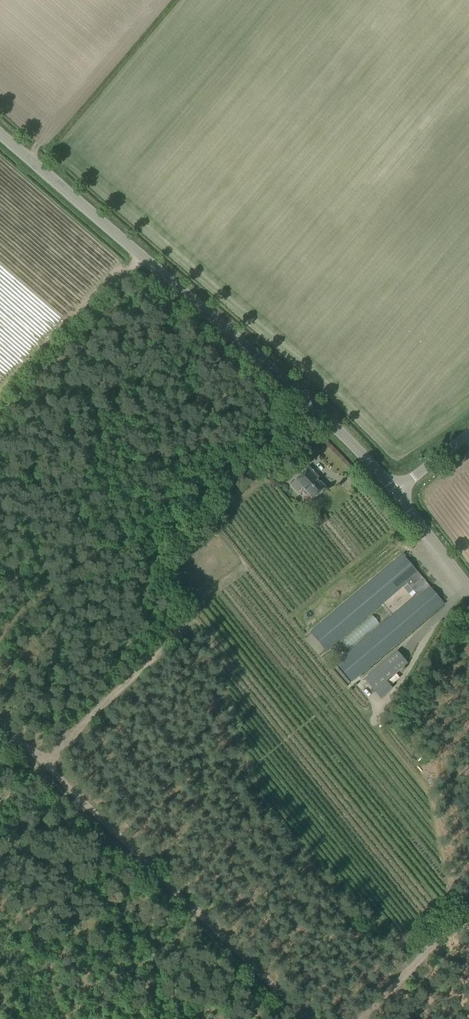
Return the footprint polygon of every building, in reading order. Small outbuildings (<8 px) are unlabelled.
[(301,485),(313,498),(325,486),(316,478),(318,476),(308,466),(290,484),(296,490),(301,485)] [(407,582),(408,584),(404,588),(408,593),(413,590),(417,594),(336,662),(351,681),(443,603),(402,554),(310,632),(326,650),(407,582)] [(347,647),(380,623),(373,614),(341,639),(347,647)] [(397,650),(363,679),(380,698),(392,687),(390,685),(400,677),(396,674),(387,682),(386,681),(408,662),(397,650)] [(356,683),(351,687),(362,699),(366,696),(356,683)]
